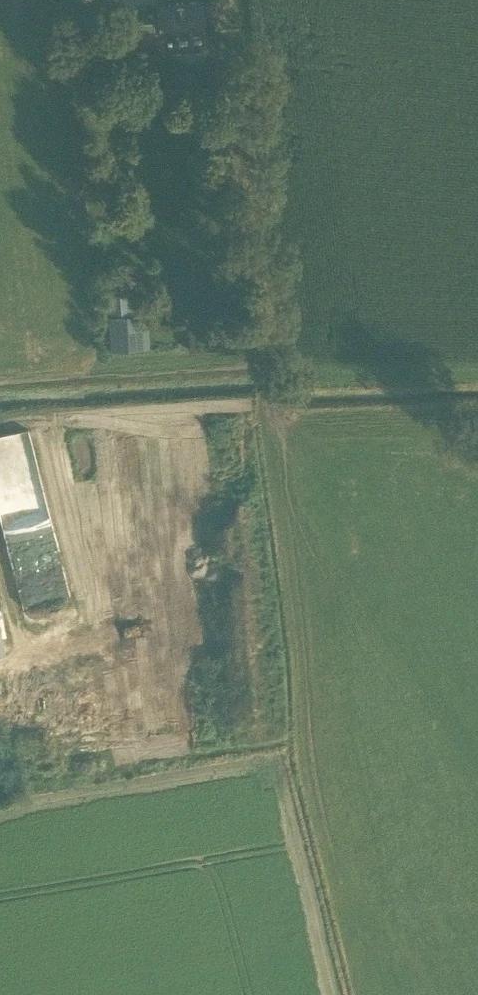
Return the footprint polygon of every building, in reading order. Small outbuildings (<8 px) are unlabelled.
[(111,318),(132,317),(130,280),(109,281),(111,318)]
